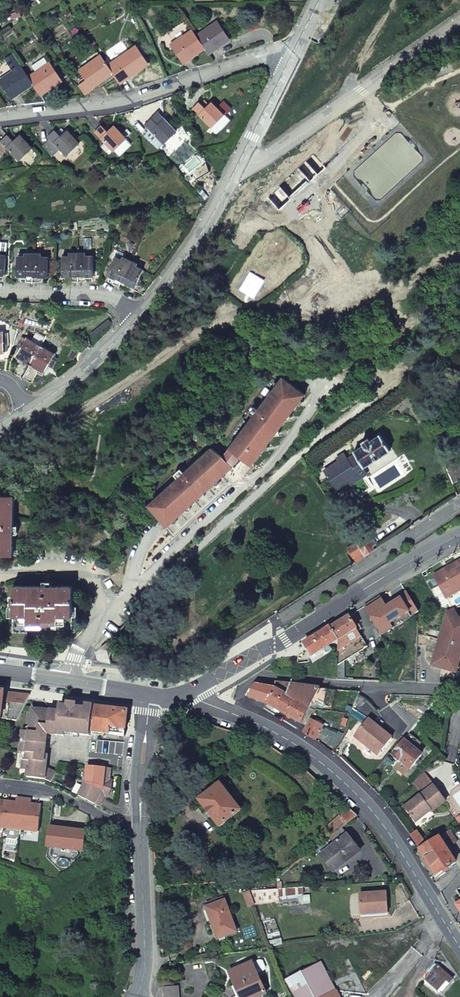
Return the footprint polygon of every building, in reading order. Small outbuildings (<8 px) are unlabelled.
[(211,27),(196,37),(203,48),(207,53),(214,48),(216,50),(223,45),(222,43),(228,39),(216,21),(210,26),(211,27)] [(203,48),(196,37),(191,30),(185,35),(186,37),(172,46),(182,62),(190,57),(191,59),(198,54),(196,52),(203,48)] [(126,78),(128,80),(135,75),(133,73),(148,63),(136,45),(121,55),(122,58),(109,67),(112,72),(119,82),(126,78)] [(112,72),(109,67),(100,54),(93,59),(95,61),(80,72),(86,79),(77,85),(84,95),(93,89),(91,87),(99,81),(100,84),(107,79),(105,77),(112,72)] [(42,66),(48,63),(44,58),(32,66),(37,73),(44,69),(42,66)] [(47,89),(48,91),(56,86),(54,84),(61,79),(49,62),(48,63),(42,66),(44,69),(37,73),(29,79),(32,83),(40,94),(47,89)] [(25,88),(32,83),(29,79),(26,74),(21,66),(20,65),(13,70),(14,72),(0,82),(11,97),(17,93),(19,95),(27,90),(25,88)] [(204,100),(200,104),(198,103),(192,109),(211,127),(223,115),(224,116),(230,109),(224,102),(218,109),(211,102),(208,105),(204,100)] [(158,125),(152,118),(145,125),(163,144),(176,131),(164,119),(158,125)] [(95,132),(113,151),(126,139),(114,126),(107,132),(101,126),(95,132)] [(60,136),(55,130),(48,136),(50,138),(43,145),(52,156),(60,149),(66,156),(79,144),(67,130),(60,136)] [(12,133),(8,136),(13,141),(17,138),(12,133)] [(13,141),(8,136),(8,135),(1,141),(19,160),(32,149),(19,135),(17,138),(13,141)] [(106,152),(110,149),(104,143),(100,146),(106,152)] [(115,249),(112,255),(115,257),(122,260),(124,255),(125,253),(120,251),(115,249)] [(33,260),(33,251),(25,251),(25,256),(17,256),(17,277),(26,277),(26,282),(32,282),(33,260)] [(40,251),(33,251),(33,260),(32,282),(39,282),(39,277),(48,277),(48,256),(40,256),(40,251)] [(77,282),(77,271),(77,251),(69,251),(69,256),(61,256),(62,276),(66,276),(71,276),(71,282),(77,282)] [(93,276),(93,264),(93,255),(84,256),(84,251),(77,251),(77,271),(77,282),(84,282),(84,276),(93,276)] [(122,260),(115,257),(106,276),(114,279),(112,284),(118,287),(131,258),(124,255),(122,260)] [(138,261),(131,258),(118,287),(125,290),(127,285),(134,288),(143,269),(135,266),(138,261)] [(263,281),(250,272),(240,289),(253,297),(263,281)] [(4,353),(4,351),(4,345),(8,344),(8,336),(3,337),(3,335),(0,332),(0,353),(4,353)] [(88,336),(80,338),(82,347),(91,345),(88,336)] [(22,378),(40,346),(28,339),(26,339),(24,342),(20,340),(16,347),(20,349),(16,356),(21,359),(13,373),(22,378)] [(52,353),(40,346),(22,378),(31,383),(39,370),(44,372),(48,365),(52,368),(56,361),(52,358),(53,356),(52,353)] [(282,378),(226,453),(223,457),(212,449),(148,507),(176,537),(232,485),(223,476),(233,468),(238,471),(241,466),(245,461),(253,466),(264,451),(270,450),(268,445),(275,436),(280,436),(279,431),(286,422),(291,421),(290,416),(297,407),(303,406),(301,401),(305,396),(282,378)] [(406,388),(411,384),(409,379),(403,383),(406,388)] [(362,464),(364,467),(390,450),(380,435),(370,441),(367,437),(361,442),(363,445),(353,452),(355,454),(348,459),(344,454),(336,459),(338,462),(323,472),(335,490),(349,481),(354,469),(362,464)] [(451,482),(459,477),(459,462),(446,468),(451,482)] [(367,473),(364,467),(362,464),(354,469),(349,481),(351,484),(367,473)] [(14,555),(14,496),(0,496),(0,555),(14,555)] [(355,542),(364,557),(373,550),(371,546),(375,543),(368,533),(355,541),(355,542)] [(345,549),(355,563),(364,557),(355,542),(345,549)] [(434,576),(447,598),(459,591),(459,561),(434,576)] [(110,580),(105,583),(108,588),(113,585),(110,580)] [(72,586),(19,585),(14,585),(13,597),(8,597),(8,608),(14,608),(13,632),(72,632),(72,631),(72,586)] [(410,616),(418,611),(407,592),(399,597),(400,600),(382,611),(390,623),(408,613),(410,616)] [(459,646),(459,618),(446,614),(439,640),(459,646)] [(339,640),(357,629),(349,616),(331,627),(339,640)] [(312,656),(339,640),(331,627),(304,643),(312,656)] [(339,640),(338,664),(368,647),(357,629),(339,640)] [(380,637),(380,656),(387,656),(388,638),(380,637)] [(456,673),(459,658),(459,646),(439,640),(431,666),(456,673)] [(108,641),(103,645),(107,649),(112,645),(108,641)] [(266,703),(288,715),(297,698),(289,694),(292,684),(276,682),(274,688),(266,703)] [(247,696),(266,703),(274,688),(254,684),(247,696)] [(289,694),(297,698),(310,706),(314,698),(319,688),(292,684),(289,694)] [(319,688),(314,698),(324,703),(328,689),(319,688)] [(15,721),(28,695),(17,694),(0,692),(0,719),(15,721)] [(297,698),(288,715),(301,723),(310,706),(297,698)] [(92,736),(96,706),(86,705),(86,709),(77,709),(76,707),(75,706),(74,704),(73,704),(71,704),(69,705),(68,706),(67,708),(60,707),(60,713),(32,710),(29,733),(22,732),(21,739),(25,742),(21,745),(20,753),(26,753),(25,759),(22,759),(21,769),(27,770),(27,776),(47,779),(52,782),(58,772),(48,767),(42,766),(42,761),(46,762),(49,734),(66,736),(67,733),(92,736)] [(126,736),(129,711),(96,706),(92,736),(92,739),(100,740),(100,733),(126,736)] [(365,743),(363,745),(378,757),(393,738),(369,718),(355,735),(365,743)] [(311,719),(303,731),(315,738),(316,739),(326,725),(311,719)] [(354,737),(363,745),(365,743),(355,735),(354,737)] [(404,739),(390,755),(399,762),(401,761),(410,769),(422,755),(404,739)] [(79,795),(100,806),(103,798),(100,797),(102,794),(107,797),(112,789),(113,780),(108,780),(109,777),(111,777),(112,768),(89,766),(87,781),(79,795)] [(415,783),(418,787),(430,778),(426,773),(415,783)] [(447,801),(435,785),(430,778),(418,787),(423,793),(405,807),(416,821),(431,810),(432,812),(447,801)] [(220,826),(242,810),(227,791),(229,789),(223,781),(199,800),(220,826)] [(11,804),(6,803),(3,828),(22,830),(25,799),(17,798),(17,804),(16,807),(14,806),(11,804)] [(34,809),(31,808),(31,806),(32,800),(25,799),(22,830),(40,832),(42,807),(37,806),(34,809)] [(333,835),(358,816),(350,809),(339,817),(335,813),(323,822),(333,835)] [(48,847),(86,851),(87,831),(50,826),(48,843),(48,847)] [(409,832),(420,849),(427,845),(416,829),(409,832)] [(440,837),(447,848),(458,841),(451,830),(440,837)] [(351,844),(353,843),(347,835),(321,854),(332,869),(348,856),(350,858),(357,853),(351,844)] [(427,845),(420,849),(437,874),(456,862),(447,848),(440,837),(427,845)] [(359,851),(353,843),(351,844),(357,853),(359,851)] [(348,856),(332,869),(334,871),(350,858),(348,856)] [(304,894),(303,887),(278,888),(279,896),(303,894),(304,894)] [(278,888),(251,890),(255,902),(279,901),(279,896),(278,888)] [(244,893),(247,902),(254,900),(250,891),(244,893)] [(361,913),(387,910),(385,891),(359,893),(361,913)] [(225,899),(207,905),(213,921),(212,921),(218,939),(237,932),(225,899)] [(297,996),(320,996),(336,989),(321,961),(287,978),(297,996)] [(452,979),(433,961),(426,970),(430,973),(425,979),(440,992),(452,979)] [(230,972),(240,995),(241,996),(257,996),(266,993),(253,962),(230,972)] [(164,979),(165,987),(173,986),(172,979),(164,979)] [(166,996),(179,996),(178,986),(173,986),(165,987),(166,996)] [(336,989),(320,996),(340,996),(336,989)]
